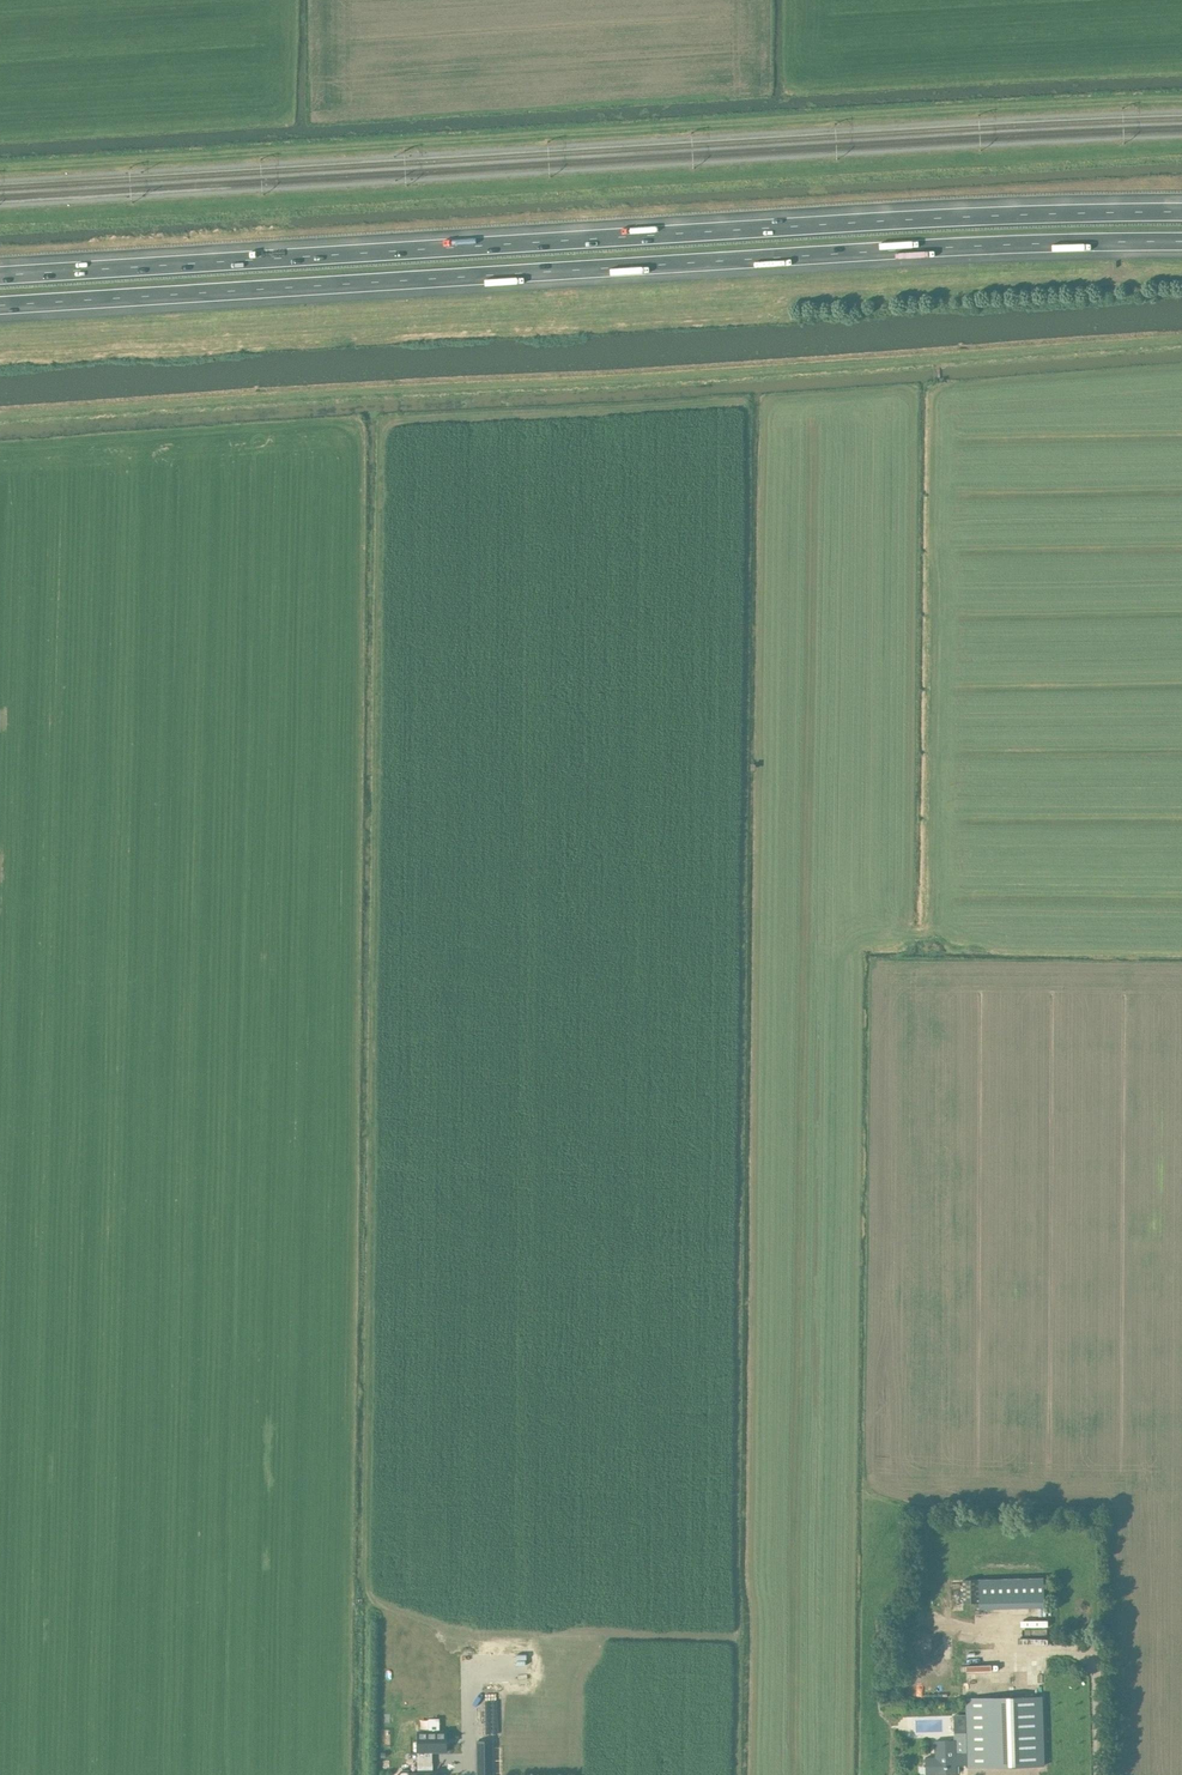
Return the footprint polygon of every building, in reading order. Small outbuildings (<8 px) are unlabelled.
[(1044,1607),(1043,1577),(978,1579),(978,1609),(1044,1607)] [(1044,1619),(1044,1610),(1030,1611),(1031,1620),(1044,1619)] [(934,1757),(925,1757),(926,1774),(956,1774),(956,1765),(967,1765),(967,1768),(1044,1766),(1042,1696),(982,1698),(965,1698),(966,1732),(954,1733),(954,1740),(934,1741),(934,1757)] [(398,1774),(433,1774),(433,1773),(432,1773),(432,1763),(432,1752),(447,1752),(447,1732),(418,1732),(418,1773),(410,1773),(410,1771),(401,1771),(398,1774)] [(492,1741),(478,1741),(478,1751),(492,1751),(492,1741)]
